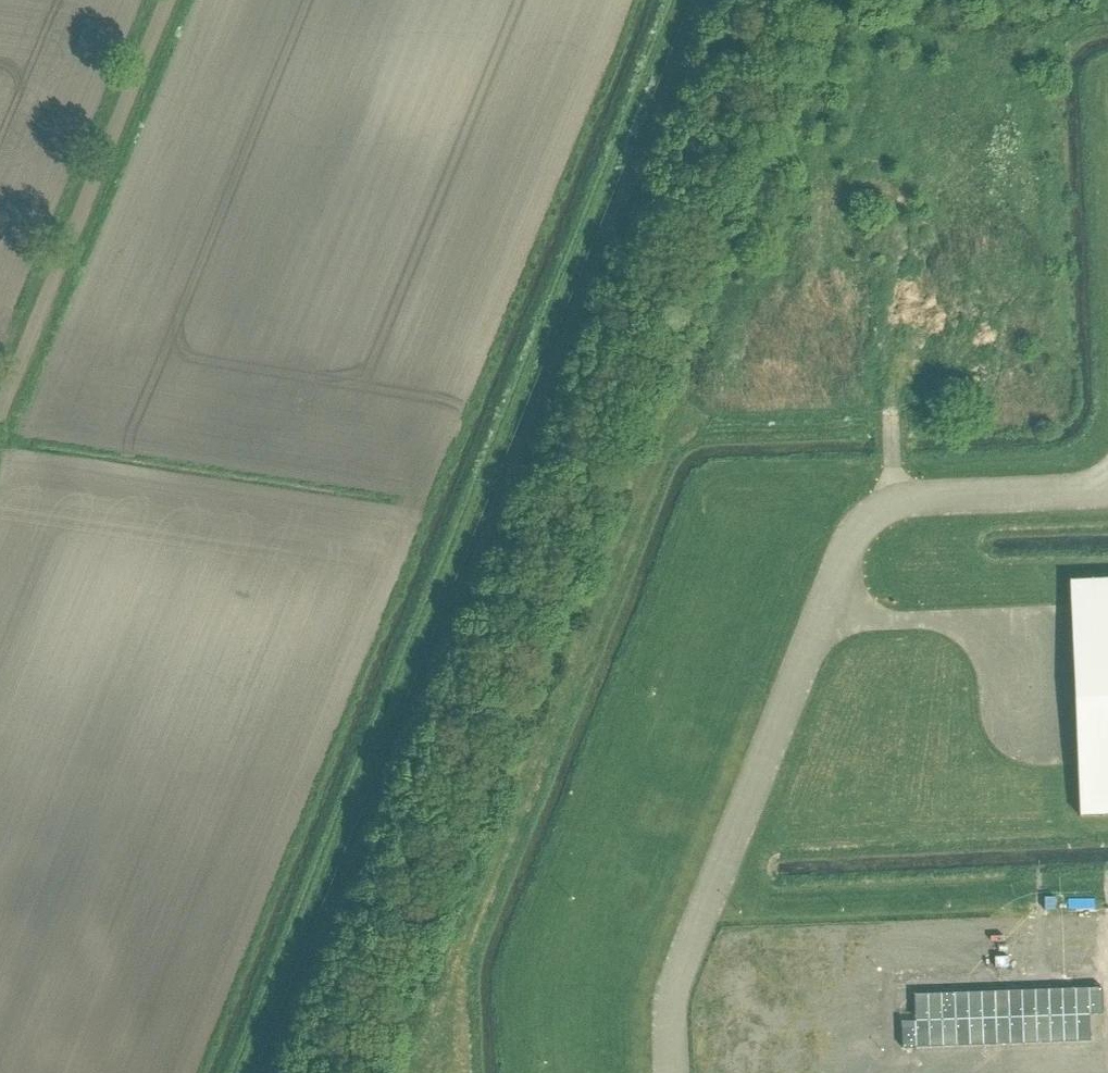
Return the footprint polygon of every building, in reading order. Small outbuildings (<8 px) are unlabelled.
[(1068,581),(1077,816),(1107,815),(1107,580),(1068,581)] [(914,994),(915,1021),(901,1021),(902,1048),(1107,1041),(1107,987),(914,994)]
